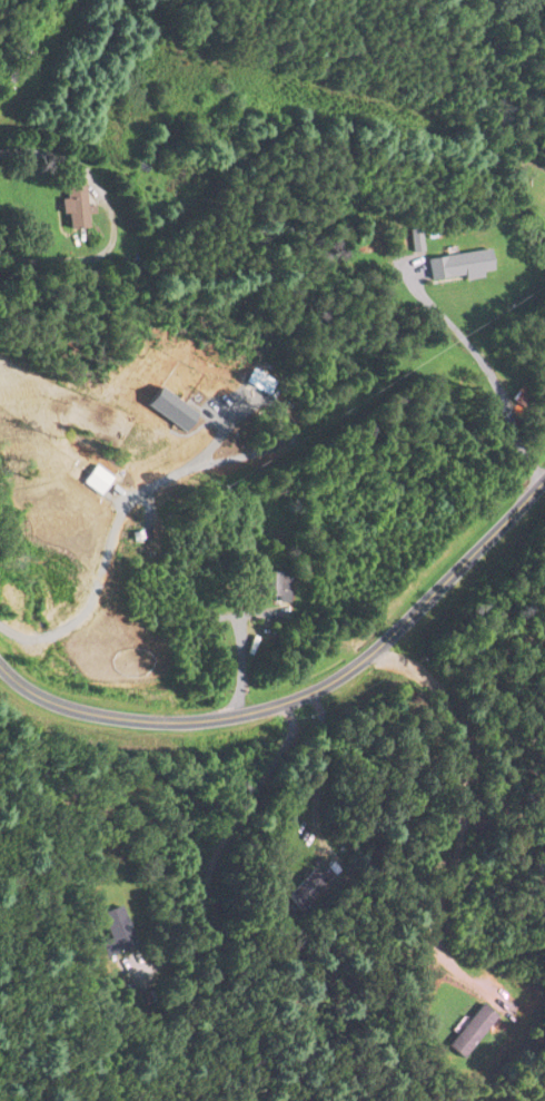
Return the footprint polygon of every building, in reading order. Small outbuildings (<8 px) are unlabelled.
[(67,233),(90,231),(85,186),(62,188),(67,233)] [(426,257),(429,282),(492,273),(489,249),(426,257)] [(527,408),(535,390),(519,383),(511,401),(527,408)] [(151,547),(147,531),(128,536),(133,552),(151,547)] [(290,599),(290,572),(258,572),(258,599),(290,599)] [(286,897),(303,913),(330,885),(314,869),(286,897)] [(100,915),(117,954),(137,946),(119,907),(100,915)] [(466,1061),(499,1018),(482,1004),(448,1047),(466,1061)]
